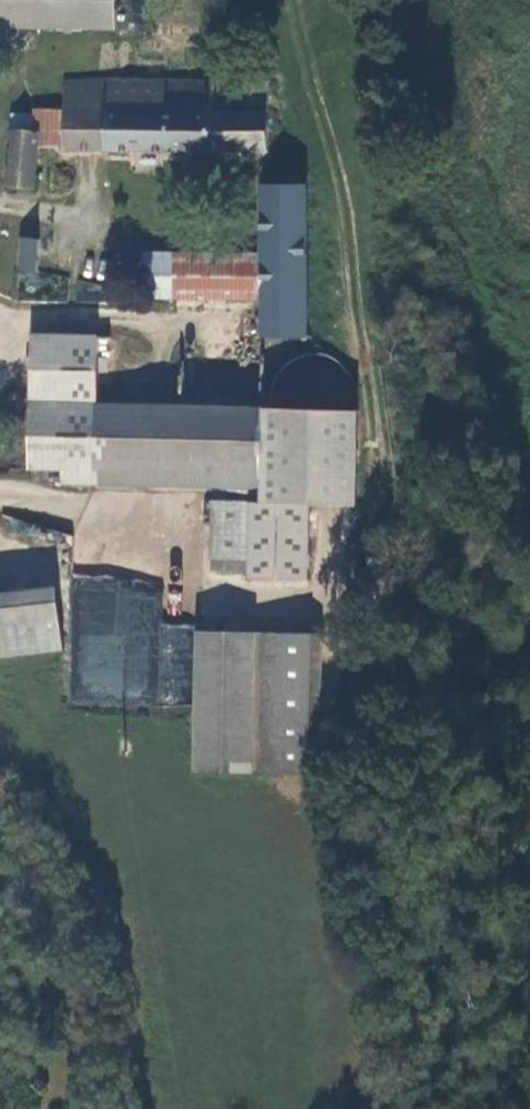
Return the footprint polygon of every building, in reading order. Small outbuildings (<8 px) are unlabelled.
[(130,16),(129,0),(0,0),(0,20),(130,16)] [(217,103),(217,74),(73,75),(72,96),(72,135),(72,140),(277,144),(277,105),(217,103)] [(278,75),(217,74),(217,103),(277,105),(278,75)] [(72,135),(72,96),(41,95),(41,107),(13,107),(13,121),(41,122),(41,135),(72,135)] [(41,135),(41,122),(13,121),(12,179),(40,181),(41,135)] [(270,177),(269,249),(269,294),(269,331),(309,331),(310,177),(270,177)] [(48,233),(26,233),(26,264),(48,265),(48,233)] [(181,294),(182,248),(152,249),(152,293),(181,294)] [(269,249),(182,248),(181,294),(269,294),(269,249)] [(269,399),(105,402),(104,334),(37,335),(40,468),(223,465),(225,550),(239,550),(239,563),(262,563),(262,570),(322,569),(320,491),(261,492),(261,464),(270,464),(269,399)] [(183,394),(268,395),(269,355),(183,354),(183,394)] [(71,700),(189,706),(193,625),(159,623),(161,584),(78,579),(71,700)] [(0,592),(0,659),(61,650),(52,585),(0,592)] [(257,769),(260,631),(203,630),(199,768),(257,769)] [(316,632),(260,631),(257,769),(313,770),(316,632)]
